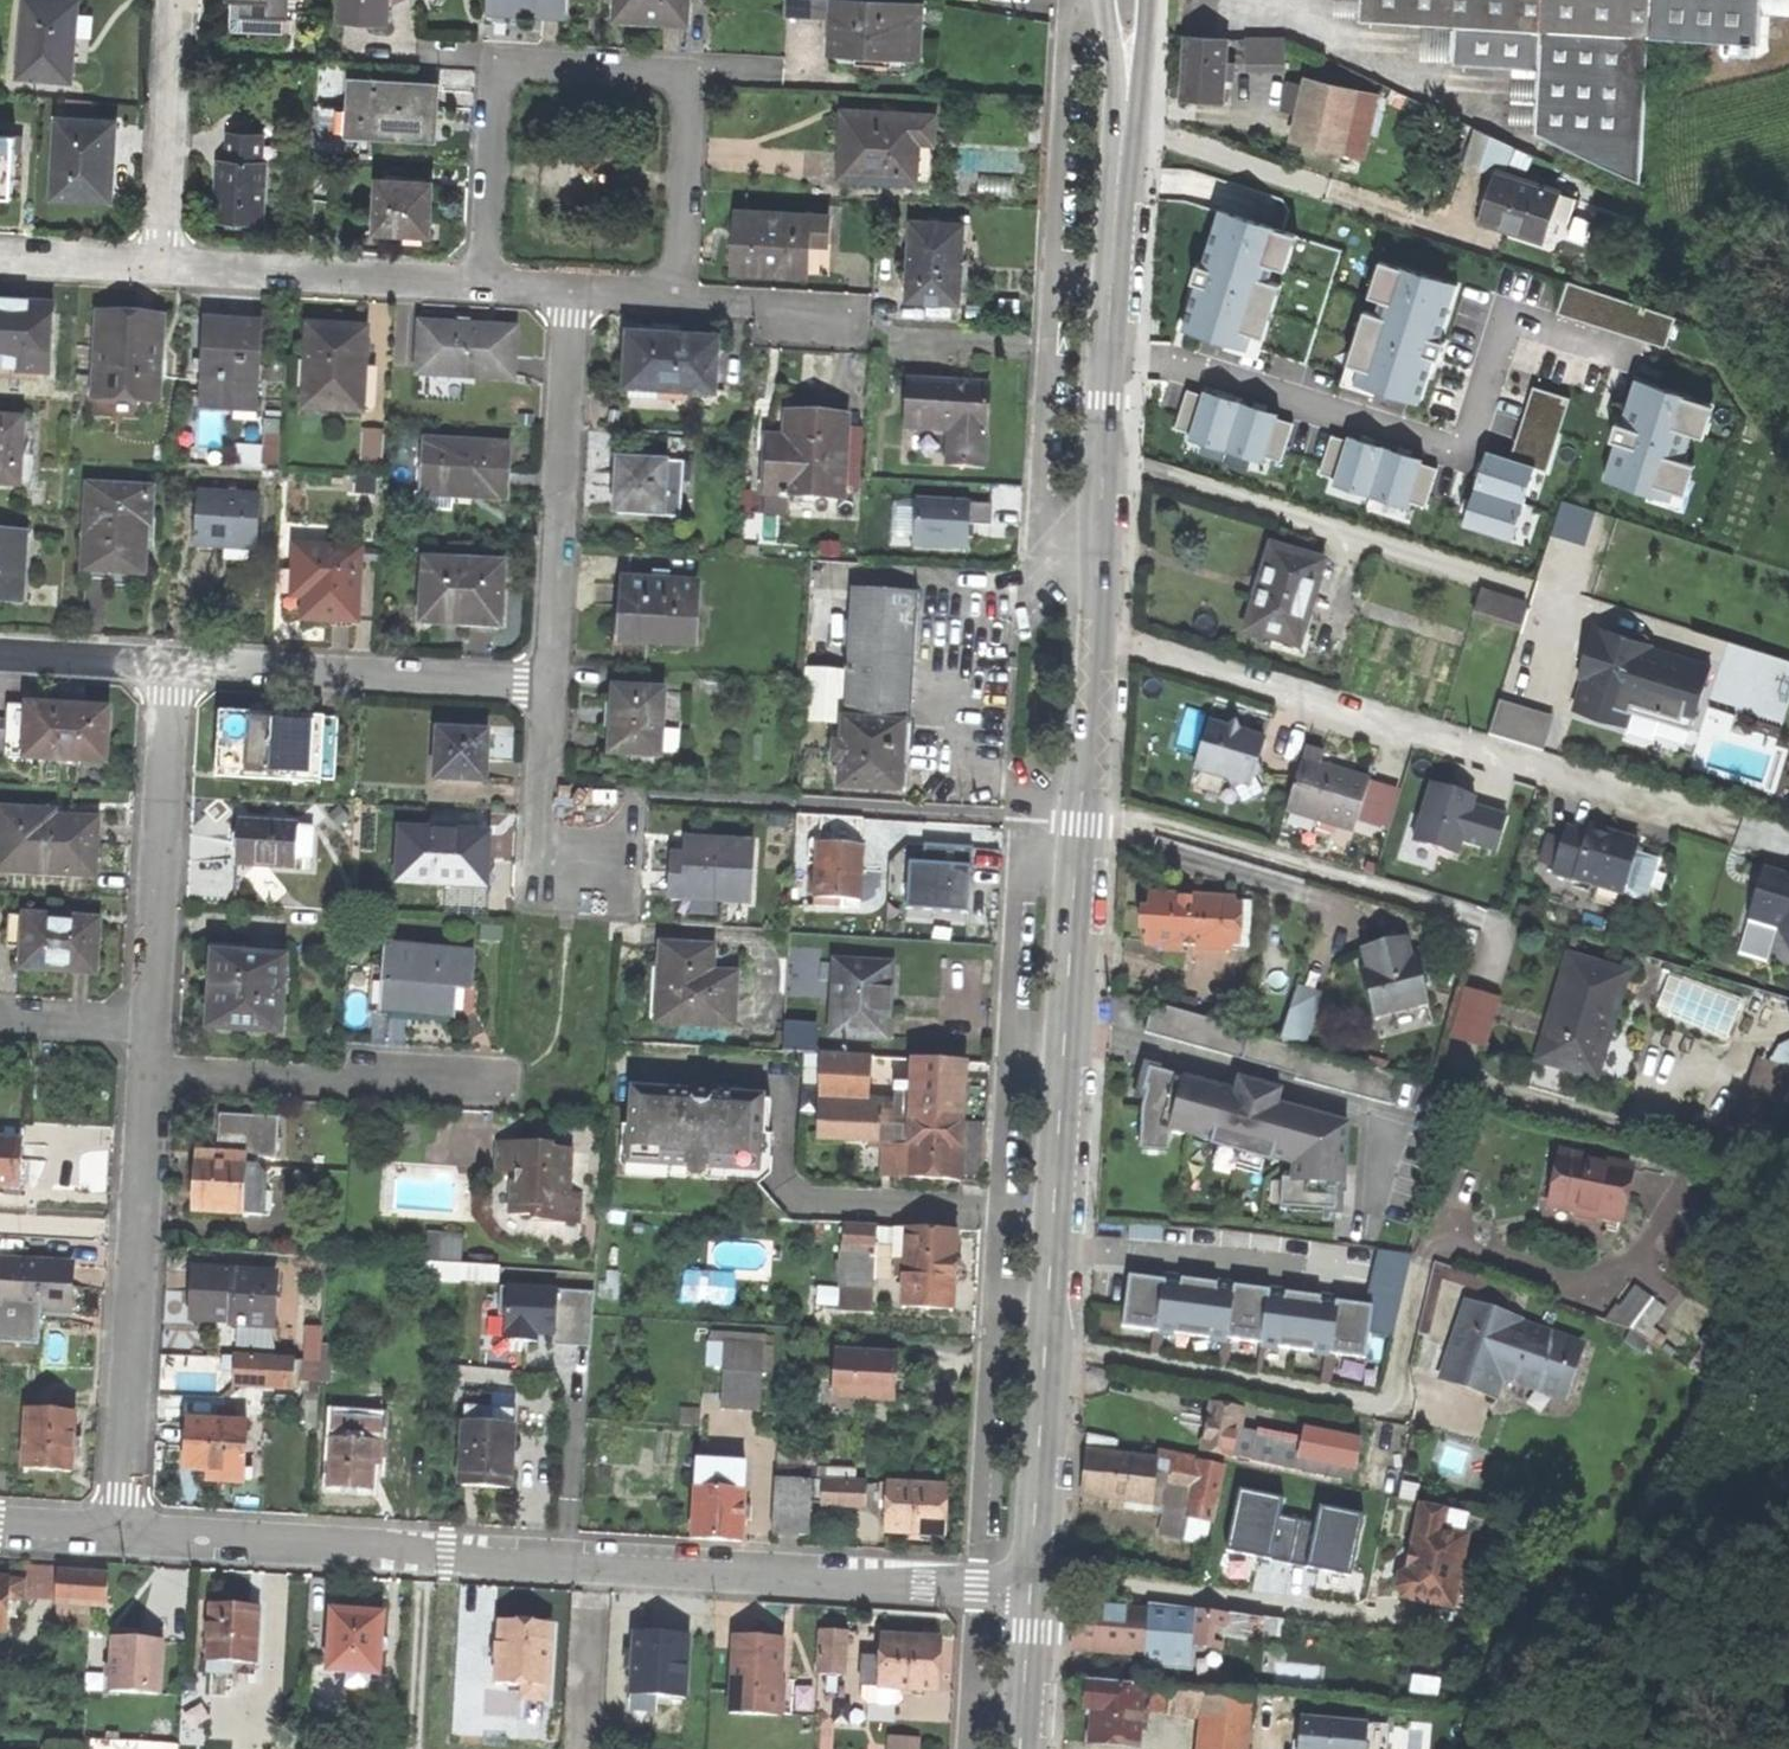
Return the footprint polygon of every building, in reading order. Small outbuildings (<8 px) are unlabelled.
[(70,82),(73,41),(77,2),(52,0),(26,0),(20,77),(70,82)] [(287,19),(287,0),(230,0),(230,1),(245,1),(245,10),(245,18),(287,19)] [(387,21),(389,0),(342,0),(340,17),(373,20),(387,21)] [(566,17),(567,0),(491,0),(490,13),(502,14),(566,17)] [(686,24),(688,0),(617,0),(616,20),(620,20),(660,23),(686,24)] [(834,2),(820,1),(820,0),(785,0),(785,14),(833,16),(834,2)] [(1539,132),(1645,180),(1651,35),(1760,39),(1762,0),(1362,0),(1361,21),(1456,25),(1454,63),(1541,67),(1539,132)] [(921,6),(834,2),(833,16),(832,40),(831,53),(919,58),(921,6)] [(286,34),(287,19),(245,18),(244,33),(286,34)] [(659,28),(660,23),(620,20),(620,26),(659,28)] [(1180,99),(1222,100),(1224,38),(1182,36),(1181,66),(1180,99)] [(1253,69),(1279,70),(1280,39),(1243,38),(1242,63),(1254,63),(1253,69)] [(1344,147),(1362,151),(1376,91),(1311,76),(1309,86),(1302,114),(1296,140),(1343,151),(1344,147)] [(359,137),(421,139),(422,113),(431,113),(432,100),(433,83),(345,80),(344,107),(360,109),(359,137)] [(1280,109),(1302,114),(1309,86),(1287,81),(1280,109)] [(846,174),(927,181),(930,143),(932,115),(843,108),(842,125),(841,133),(849,134),(848,152),(846,174)] [(60,121),(54,197),(102,200),(105,156),(113,157),(116,125),(60,121)] [(1463,161),(1498,174),(1500,175),(1510,146),(1474,130),(1463,161)] [(13,199),(16,154),(22,155),(23,137),(0,135),(0,198),(13,199)] [(229,162),(260,164),(262,137),(231,135),(229,162)] [(112,173),(113,157),(105,156),(102,200),(110,201),(112,173)] [(265,164),(260,164),(229,162),(220,161),(220,176),(217,221),(261,224),(265,164)] [(1549,216),(1557,193),(1500,175),(1498,174),(1491,196),(1497,198),(1488,224),(1541,241),(1549,216)] [(427,185),(376,182),(373,231),(425,235),(426,208),(427,185)] [(1574,199),(1557,193),(1549,216),(1566,221),(1574,199)] [(1482,222),(1488,224),(1497,198),(1491,196),(1487,208),(1482,222)] [(1205,334),(1229,341),(1250,348),(1271,281),(1275,267),(1287,232),(1221,211),(1203,266),(1198,265),(1195,273),(1178,329),(1204,337),(1205,334)] [(827,245),(829,217),(739,213),(738,249),(737,272),(830,276),(832,245),(827,245)] [(907,297),(957,300),(961,224),(912,221),(908,278),(907,297)] [(1298,236),(1287,232),(1275,267),(1287,271),(1298,236)] [(1370,297),(1380,301),(1392,266),(1381,262),(1370,297)] [(1440,341),(1457,286),(1392,266),(1380,301),(1376,315),(1354,382),(1377,389),(1420,403),(1434,359),(1440,361),(1442,353),(1446,342),(1440,341)] [(1250,348),(1229,341),(1227,348),(1259,358),(1282,285),(1271,281),(1250,348)] [(1569,285),(1560,314),(1665,348),(1675,319),(1569,285)] [(46,375),(50,306),(0,304),(0,373),(46,375)] [(1375,394),(1377,389),(1354,382),(1376,315),(1366,312),(1343,384),(1344,384),(1375,394)] [(91,397),(153,401),(158,318),(131,316),(104,315),(101,345),(94,345),(91,397)] [(195,408),(252,411),(259,325),(227,323),(200,321),(195,408)] [(302,408),(358,411),(363,330),(341,328),(306,326),(302,408)] [(456,327),(419,326),(417,369),(460,371),(461,377),(511,380),(514,330),(456,327)] [(650,337),(678,338),(678,328),(669,328),(651,326),(650,337)] [(678,338),(650,337),(626,335),(622,390),(711,396),(715,341),(678,338)] [(962,385),(907,381),(904,429),(949,432),(947,467),(983,470),(989,387),(962,385)] [(1693,436),(1704,402),(1635,381),(1623,420),(1621,424),(1616,423),(1611,441),(1615,442),(1604,479),(1650,493),(1673,500),(1685,462),(1693,436)] [(1572,400),(1535,388),(1512,459),(1537,467),(1549,471),(1572,400)] [(1175,428),(1191,433),(1203,395),(1187,390),(1180,413),(1175,428)] [(1218,390),(1216,396),(1229,400),(1231,394),(1225,392),(1218,390)] [(1216,396),(1204,392),(1203,395),(1191,433),(1189,439),(1226,450),(1241,403),(1229,400),(1216,396)] [(1256,402),(1254,408),(1266,412),(1268,406),(1262,404),(1256,402)] [(1714,406),(1704,402),(1693,436),(1704,439),(1714,406)] [(1254,408),(1241,403),(1226,450),(1264,462),(1266,457),(1278,419),(1279,416),(1266,412),(1254,408)] [(788,495),(840,499),(845,420),(788,416),(787,441),(775,440),(768,440),(764,494),(779,495),(779,500),(788,500),(788,495)] [(1294,424),(1278,419),(1266,457),(1271,458),(1282,462),(1286,449),(1294,424)] [(264,420),(263,436),(280,436),(281,421),(264,420)] [(0,422),(0,485),(14,485),(17,423),(0,422)] [(359,467),(381,469),(384,431),(362,430),(359,467)] [(1323,461),(1318,474),(1328,477),(1335,479),(1347,440),(1331,435),(1323,461)] [(1362,435),(1360,441),(1374,445),(1375,440),(1369,438),(1362,435)] [(262,466),(278,467),(280,436),(263,436),(262,466)] [(1360,441),(1348,437),(1347,440),(1335,479),(1333,484),(1370,496),(1385,449),(1374,445),(1360,441)] [(664,461),(681,462),(682,439),(665,438),(664,461)] [(452,494),(505,497),(507,472),(508,445),(425,441),(422,489),(452,490),(452,494)] [(1399,447),(1397,453),(1411,457),(1413,451),(1406,449),(1399,447)] [(1397,453),(1385,449),(1370,496),(1408,508),(1410,502),(1422,464),(1423,461),(1411,457),(1397,453)] [(1477,489),(1524,504),(1537,467),(1512,459),(1489,452),(1485,465),(1481,476),(1477,489)] [(677,517),(681,462),(664,461),(619,459),(618,483),(616,513),(677,517)] [(1695,465),(1685,462),(1673,500),(1650,493),(1648,500),(1681,510),(1695,465)] [(1474,474),(1481,476),(1485,465),(1478,463),(1476,469),(1474,474)] [(1430,494),(1438,469),(1422,464),(1410,502),(1417,504),(1425,507),(1430,494)] [(355,495),(376,495),(377,478),(356,477),(355,495)] [(103,581),(103,587),(120,587),(135,588),(136,573),(139,573),(141,540),(137,540),(137,525),(145,525),(147,491),(83,487),(79,571),(80,571),(80,580),(103,581)] [(1469,514),(1465,526),(1512,541),(1524,504),(1477,489),(1473,502),(1469,514)] [(195,493),(192,548),(225,550),(250,551),(253,496),(195,493)] [(1462,508),(1461,511),(1469,514),(1473,502),(1464,499),(1463,504),(1462,508)] [(1596,511),(1562,500),(1550,535),(1585,546),(1596,511)] [(970,504),(918,501),(915,547),(967,550),(968,538),(969,525),(970,504)] [(992,506),(970,504),(969,525),(974,525),(990,526),(992,506)] [(0,535),(0,603),(19,603),(22,536),(0,535)] [(1313,628),(1302,625),(1324,556),(1273,540),(1262,573),(1264,574),(1261,585),(1259,590),(1257,590),(1253,601),(1247,622),(1272,630),(1268,642),(1305,653),(1313,628)] [(360,552),(296,548),(295,576),(306,576),(305,598),(304,618),(327,620),(356,621),(360,552)] [(499,565),(423,561),(420,612),(463,614),(463,623),(477,624),(496,625),(499,565)] [(651,571),(651,583),(623,582),(621,606),(619,639),(691,643),(695,586),(669,584),(670,572),(651,571)] [(299,598),(305,598),(306,576),(295,576),(294,597),(299,598)] [(1521,626),(1528,604),(1479,589),(1473,611),(1521,626)] [(847,675),(844,722),(909,726),(911,697),(918,595),(852,590),(847,675)] [(1660,721),(1691,730),(1711,666),(1652,647),(1649,646),(1646,655),(1645,655),(1630,650),(1632,639),(1629,638),(1595,627),(1579,677),(1584,679),(1575,709),(1626,725),(1631,712),(1633,703),(1663,712),(1660,721)] [(1634,633),(1629,638),(1632,639),(1630,650),(1645,655),(1649,646),(1652,647),(1652,643),(1651,640),(1649,636),(1645,634),(1640,632),(1634,633)] [(802,719),(844,722),(847,675),(805,672),(802,719)] [(664,690),(612,686),(610,720),(607,754),(659,757),(664,690)] [(57,696),(57,706),(80,707),(80,696),(57,696)] [(1498,702),(1487,736),(1542,752),(1552,718),(1498,702)] [(1645,716),(1660,721),(1663,712),(1633,703),(1631,712),(1645,716)] [(104,762),(107,708),(80,707),(57,706),(40,705),(10,704),(8,721),(7,732),(0,738),(0,744),(6,757),(104,762)] [(225,720),(222,770),(333,778),(337,719),(305,716),(293,716),(292,725),(269,723),(270,714),(251,713),(250,722),(225,720)] [(0,721),(0,738),(7,732),(8,721),(0,721)] [(907,767),(909,726),(844,722),(842,748),(834,747),(833,763),(841,764),(839,788),(905,793),(906,779),(907,767)] [(1234,790),(1262,774),(1257,764),(1264,739),(1239,732),(1236,723),(1227,729),(1209,724),(1198,759),(1195,770),(1228,779),(1234,790)] [(437,732),(435,777),(483,780),(485,757),(486,734),(437,732)] [(1294,786),(1287,812),(1353,832),(1356,824),(1369,781),(1321,766),(1324,754),(1306,749),(1294,786)] [(1267,782),(1262,774),(1234,790),(1228,779),(1195,770),(1189,790),(1229,802),(1267,782)] [(1399,790),(1369,781),(1356,824),(1386,834),(1399,790)] [(1431,785),(1414,843),(1457,856),(1461,842),(1496,852),(1506,818),(1472,808),(1475,798),(1461,794),(1431,785)] [(89,873),(91,843),(93,818),(52,816),(52,820),(24,818),(25,810),(0,808),(0,867),(89,873)] [(821,817),(819,845),(860,848),(862,820),(821,817)] [(293,869),(294,858),(310,859),(312,828),(296,827),(296,825),(238,821),(236,843),(235,864),(293,869)] [(1587,834),(1567,828),(1559,854),(1553,874),(1598,887),(1623,895),(1635,855),(1639,842),(1589,827),(1587,834)] [(447,832),(403,829),(399,877),(484,883),(488,834),(447,832)] [(676,894),(747,898),(750,843),(708,841),(708,831),(691,831),(690,838),(687,838),(686,866),(678,866),(677,879),(676,894)] [(860,848),(819,845),(818,845),(814,905),(835,906),(835,899),(859,900),(860,875),(862,848),(860,848)] [(924,845),(923,865),(971,869),(972,849),(924,845)] [(1658,862),(1635,855),(1623,895),(1628,896),(1646,901),(1658,862)] [(971,869),(923,865),(910,864),(906,911),(908,911),(968,915),(970,884),(971,869)] [(1763,868),(1759,883),(1767,886),(1771,870),(1763,868)] [(1759,883),(1754,899),(1749,916),(1776,924),(1788,947),(1788,873),(1787,874),(1771,870),(1767,886),(1759,883)] [(1618,909),(1628,896),(1623,895),(1598,887),(1594,902),(1618,909)] [(1179,943),(1248,948),(1252,901),(1151,894),(1148,923),(1147,940),(1161,941),(1160,948),(1179,950),(1179,943)] [(967,924),(968,915),(908,911),(907,919),(967,924)] [(24,942),(23,967),(94,971),(95,949),(97,922),(69,920),(69,926),(47,925),(48,918),(9,916),(7,941),(24,942)] [(1402,939),(1384,943),(1385,949),(1403,946),(1402,939)] [(664,1021),(734,1027),(738,974),(712,972),(713,958),(714,947),(661,943),(659,968),(668,969),(664,1021)] [(1368,1016),(1421,1005),(1412,962),(1406,963),(1403,946),(1385,949),(1384,943),(1360,947),(1365,969),(1359,970),(1364,998),(1368,1016)] [(473,953),(387,945),(384,969),(371,968),(368,1003),(368,1007),(442,1013),(441,1020),(462,1022),(470,1017),(476,1013),(479,984),(471,983),(473,953)] [(208,1029),(280,1032),(284,959),(218,955),(217,981),(211,980),(210,988),(208,1029)] [(1538,1056),(1611,1077),(1622,1040),(1605,1035),(1623,972),(1567,956),(1551,1009),(1538,1056)] [(831,1035),(887,1038),(889,999),(891,965),(835,962),(831,1035)] [(1448,1033),(1480,1043),(1493,996),(1462,987),(1448,1033)] [(1317,997),(1294,991),(1281,1036),(1304,1042),(1317,997)] [(1158,1003),(1149,1034),(1394,1107),(1403,1076),(1158,1003)] [(783,1051),(815,1053),(816,1028),(784,1027),(783,1051)] [(823,1054),(821,1098),(869,1100),(871,1057),(823,1054)] [(912,1084),(910,1119),(964,1122),(965,1098),(967,1062),(914,1059),(912,1084)] [(1758,1060),(1740,1119),(1776,1130),(1788,1115),(1788,1070),(1758,1060)] [(1351,1122),(1193,1079),(1178,1128),(1221,1141),(1223,1136),(1304,1159),(1302,1181),(1350,1184),(1351,1122)] [(869,1100),(821,1098),(818,1137),(909,1142),(910,1119),(912,1084),(895,1083),(894,1102),(869,1100)] [(771,1102),(751,1100),(732,1094),(732,1099),(712,1098),(711,1093),(705,1087),(697,1087),(693,1092),(691,1095),(668,1095),(667,1090),(646,1098),(645,1107),(628,1106),(627,1129),(625,1164),(685,1168),(685,1174),(689,1178),(701,1179),(707,1176),(709,1170),(759,1173),(761,1137),(768,1137),(771,1102)] [(220,1114),(218,1154),(247,1156),(260,1156),(276,1157),(278,1118),(220,1114)] [(964,1122),(910,1119),(909,1142),(909,1146),(907,1175),(907,1178),(960,1181),(984,1182),(987,1123),(964,1122)] [(773,1137),(768,1137),(761,1137),(759,1173),(709,1170),(707,1176),(701,1179),(689,1178),(685,1174),(685,1168),(625,1164),(627,1129),(620,1128),(618,1164),(630,1178),(669,1179),(671,1182),(726,1187),(726,1183),(757,1185),(771,1173),(773,1137)] [(4,1187),(19,1188),(21,1164),(22,1141),(0,1140),(0,1187),(4,1187)] [(891,1174),(907,1175),(909,1146),(893,1145),(891,1174)] [(513,1183),(511,1215),(539,1216),(539,1220),(579,1222),(580,1196),(569,1195),(572,1152),(544,1151),(544,1153),(530,1152),(530,1149),(498,1147),(496,1171),(517,1172),(517,1179),(517,1183),(513,1183)] [(243,1215),(247,1156),(218,1154),(217,1158),(217,1163),(196,1162),(193,1212),(243,1215)] [(1585,1213),(1620,1220),(1630,1169),(1561,1154),(1550,1206),(1585,1213)] [(260,1156),(247,1156),(243,1215),(262,1215),(266,1176),(259,1166),(260,1156)] [(844,1237),(887,1239),(888,1221),(845,1219),(844,1237)] [(905,1273),(903,1302),(952,1306),(953,1275),(961,1268),(961,1263),(961,1258),(955,1252),(957,1227),(907,1225),(905,1241),(893,1240),(893,1254),(897,1255),(896,1272),(905,1273)] [(462,1235),(426,1232),(424,1260),(459,1262),(462,1235)] [(1397,1334),(1409,1251),(1387,1248),(1379,1308),(1375,1331),(1397,1334)] [(837,1305),(871,1307),(874,1251),(842,1250),(837,1305)] [(470,1253),(469,1262),(494,1264),(494,1254),(470,1253)] [(469,1262),(459,1262),(424,1260),(423,1276),(495,1280),(496,1264),(494,1264),(469,1262)] [(1513,1299),(1516,1288),(1436,1260),(1419,1333),(1430,1335),(1444,1275),(1513,1299)] [(63,1312),(64,1292),(66,1266),(0,1262),(0,1267),(0,1309),(41,1311),(63,1312)] [(72,1266),(66,1266),(64,1292),(63,1312),(69,1313),(72,1266)] [(192,1319),(229,1322),(229,1326),(233,1326),(238,1327),(238,1324),(270,1326),(274,1274),(195,1268),(192,1319)] [(687,1269),(687,1300),(720,1301),(721,1270),(687,1269)] [(1173,1279),(1136,1275),(1131,1327),(1168,1331),(1168,1323),(1172,1284),(1173,1279)] [(1219,1326),(1226,1326),(1228,1303),(1220,1302),(1222,1279),(1204,1277),(1193,1276),(1192,1286),(1172,1284),(1168,1323),(1185,1325),(1183,1335),(1217,1339),(1219,1326)] [(1635,1331),(1631,1337),(1647,1348),(1675,1306),(1637,1281),(1613,1317),(1635,1331)] [(1279,1288),(1243,1284),(1236,1336),(1272,1340),(1273,1336),(1277,1304),(1279,1288)] [(550,1291),(500,1288),(498,1324),(547,1327),(550,1291)] [(1277,1304),(1273,1336),(1292,1339),(1291,1349),(1325,1354),(1326,1342),(1332,1343),(1336,1310),(1330,1309),(1332,1296),(1294,1292),(1292,1306),(1277,1304)] [(1494,1395),(1502,1374),(1565,1396),(1582,1346),(1518,1324),(1520,1320),(1467,1302),(1441,1376),(1470,1386),(1494,1395)] [(1379,1308),(1341,1303),(1334,1352),(1372,1358),(1375,1331),(1379,1308)] [(39,1347),(41,1311),(0,1309),(0,1345),(39,1347)] [(276,1327),(270,1326),(238,1324),(238,1327),(236,1346),(274,1349),(276,1327)] [(762,1340),(723,1338),(722,1369),(761,1371),(762,1340)] [(855,1399),(895,1401),(897,1355),(836,1351),(833,1398),(855,1399)] [(235,1357),(235,1359),(234,1376),(234,1382),(293,1385),(294,1360),(235,1357)] [(234,1376),(235,1359),(222,1358),(221,1376),(234,1376)] [(759,1408),(761,1371),(722,1369),(720,1406),(759,1408)] [(464,1388),(463,1404),(488,1406),(489,1391),(464,1388)] [(486,1485),(508,1486),(515,1393),(489,1391),(488,1406),(463,1404),(458,1483),(486,1485)] [(1203,1451),(1345,1480),(1347,1468),(1365,1472),(1373,1430),(1356,1427),(1351,1451),(1239,1427),(1243,1408),(1214,1402),(1208,1425),(1203,1451)] [(67,1470),(68,1457),(76,1457),(78,1422),(70,1422),(71,1409),(23,1406),(19,1467),(43,1469),(67,1470)] [(701,1411),(686,1410),(686,1418),(700,1420),(701,1411)] [(381,1416),(335,1413),(330,1485),(348,1486),(369,1488),(370,1478),(375,1479),(378,1440),(380,1441),(381,1416)] [(244,1422),(184,1417),(181,1466),(204,1468),(203,1478),(219,1479),(240,1481),(240,1479),(247,1479),(249,1453),(242,1453),(244,1422)] [(1261,1552),(1262,1549),(1267,1525),(1268,1519),(1214,1507),(1223,1466),(1160,1452),(1157,1459),(1116,1454),(1118,1440),(1090,1434),(1087,1451),(1090,1451),(1087,1476),(1084,1495),(1110,1498),(1109,1507),(1126,1509),(1126,1500),(1155,1504),(1158,1480),(1195,1489),(1185,1535),(1261,1552)] [(747,1458),(699,1455),(694,1534),(719,1536),(742,1537),(743,1518),(751,1518),(752,1503),(744,1502),(747,1458)] [(831,1477),(775,1473),(772,1529),(805,1531),(807,1497),(845,1500),(866,1501),(867,1480),(856,1479),(856,1465),(832,1464),(831,1477)] [(948,1485),(882,1480),(880,1497),(888,1498),(886,1528),(945,1532),(948,1485)] [(1158,1529),(1185,1535),(1195,1489),(1158,1480),(1155,1504),(1126,1500),(1126,1509),(1161,1513),(1158,1529)] [(1402,1596),(1451,1605),(1465,1536),(1440,1530),(1445,1508),(1421,1503),(1408,1569),(1399,1574),(1398,1581),(1396,1587),(1402,1596)] [(1284,1529),(1267,1525),(1262,1549),(1279,1552),(1284,1529)] [(54,1598),(54,1595),(56,1570),(56,1566),(29,1564),(28,1581),(27,1596),(54,1598)] [(56,1570),(54,1595),(105,1599),(107,1573),(56,1570)] [(28,1581),(0,1579),(0,1630),(5,1630),(8,1598),(27,1600),(27,1596),(28,1581)] [(233,1663),(256,1666),(260,1608),(236,1607),(210,1606),(208,1672),(233,1674),(233,1663)] [(1075,1649),(1146,1654),(1150,1611),(1079,1606),(1077,1628),(1075,1649)] [(1174,1627),(1194,1629),(1192,1647),(1223,1649),(1225,1633),(1227,1613),(1178,1606),(1174,1627)] [(364,1684),(365,1672),(376,1673),(381,1614),(358,1613),(331,1610),(327,1670),(347,1671),(346,1683),(364,1684)] [(1227,1611),(1227,1613),(1225,1633),(1261,1634),(1262,1616),(1227,1611)] [(520,1700),(563,1702),(566,1666),(549,1665),(552,1623),(530,1622),(499,1620),(498,1641),(493,1641),(491,1660),(497,1660),(496,1681),(521,1683),(520,1700)] [(819,1671),(842,1672),(845,1627),(823,1626),(819,1671)] [(636,1632),(634,1658),(633,1669),(630,1710),(654,1712),(656,1697),(684,1699),(689,1636),(664,1635),(636,1632)] [(882,1632),(879,1665),(877,1690),(901,1691),(919,1693),(919,1686),(938,1687),(939,1665),(942,1636),(882,1632)] [(782,1658),(784,1640),(734,1637),(728,1713),(778,1717),(782,1658)] [(156,1694),(160,1641),(114,1638),(113,1655),(112,1665),(104,1664),(104,1675),(112,1676),(111,1691),(156,1694)] [(625,1669),(633,1669),(634,1658),(626,1658),(625,1669)] [(860,1689),(877,1690),(879,1665),(862,1663),(860,1689)] [(1093,1742),(1138,1746),(1144,1688),(1091,1682),(1088,1708),(1097,1709),(1096,1722),(1093,1742)] [(1206,1748),(1247,1748),(1252,1696),(1155,1686),(1152,1712),(1209,1718),(1206,1748)] [(901,1691),(877,1690),(860,1689),(859,1701),(900,1704),(901,1691)] [(1368,1725),(1303,1719),(1302,1736),(1301,1743),(1305,1743),(1304,1748),(1366,1748),(1368,1725)] [(1368,1725),(1366,1748),(1386,1748),(1388,1727),(1368,1725)] [(888,1731),(887,1748),(919,1748),(920,1733),(888,1731)]
